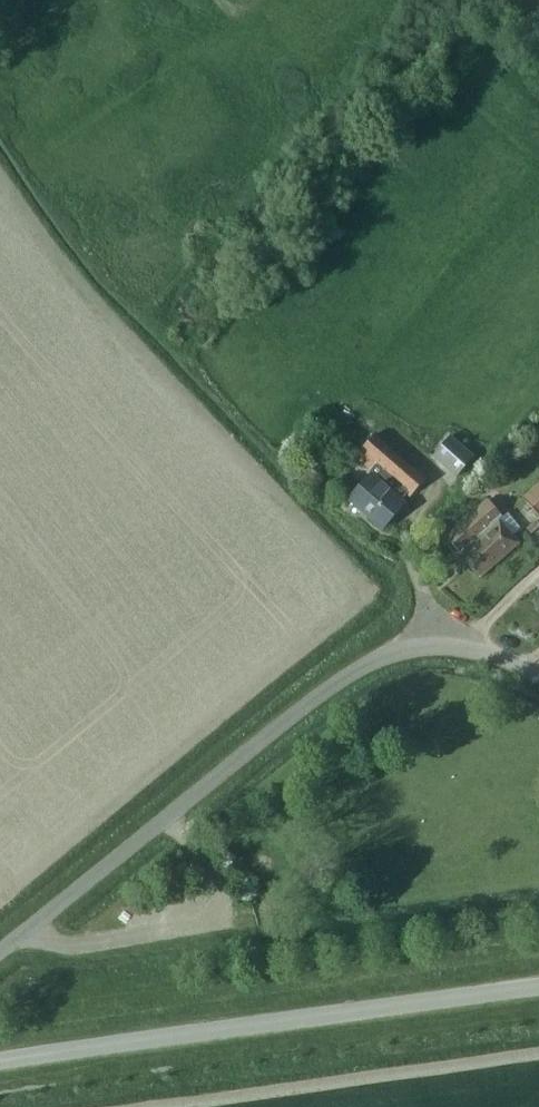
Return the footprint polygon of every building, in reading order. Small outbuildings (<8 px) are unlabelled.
[(348,500),(382,530),(426,479),(373,434),(354,457),(372,472),(348,500)] [(432,455),(456,477),(475,456),(451,434),(432,455)] [(538,515),(538,482),(523,498),(538,515)] [(487,500),(445,537),(481,577),(520,543),(513,535),(521,528),(507,512),(502,517),(487,500)]
